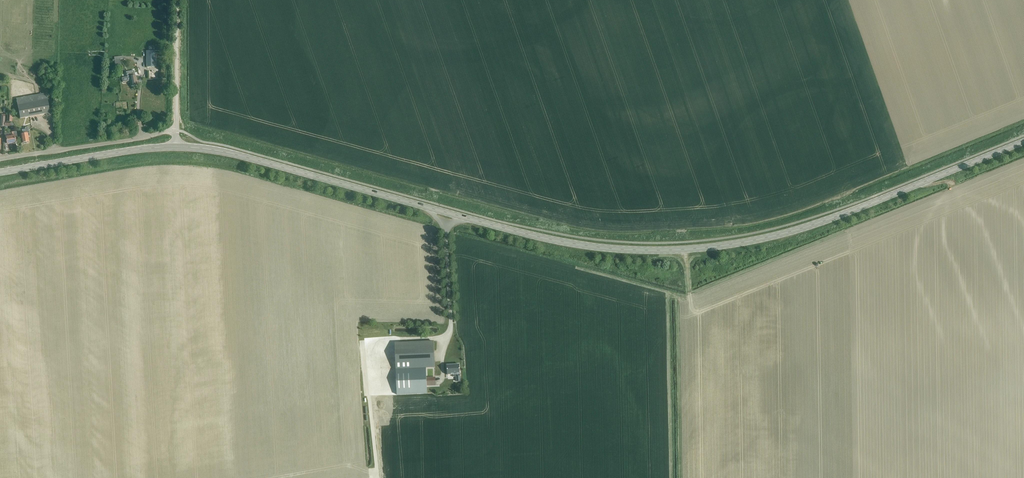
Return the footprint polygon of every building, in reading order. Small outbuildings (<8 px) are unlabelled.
[(147,67),(155,67),(154,51),(146,51),(147,67)] [(123,59),(123,56),(114,57),(115,66),(121,65),(120,60),(123,59)] [(127,78),(122,78),(123,82),(127,82),(130,81),(131,87),(137,86),(136,76),(135,76),(134,71),(130,71),(126,72),(127,78)] [(20,119),(49,113),(45,94),(16,99),(20,119)] [(27,137),(29,137),(28,127),(24,128),(25,130),(22,130),(23,135),(20,135),(22,143),(28,142),(27,137)] [(4,138),(3,145),(16,142),(15,140),(17,139),(16,132),(8,133),(9,137),(4,138)] [(427,394),(427,386),(435,386),(435,378),(426,378),(426,368),(434,368),(433,342),(395,344),(397,395),(427,394)] [(457,382),(460,382),(459,365),(447,366),(447,375),(453,375),(453,377),(456,377),(457,382)]
